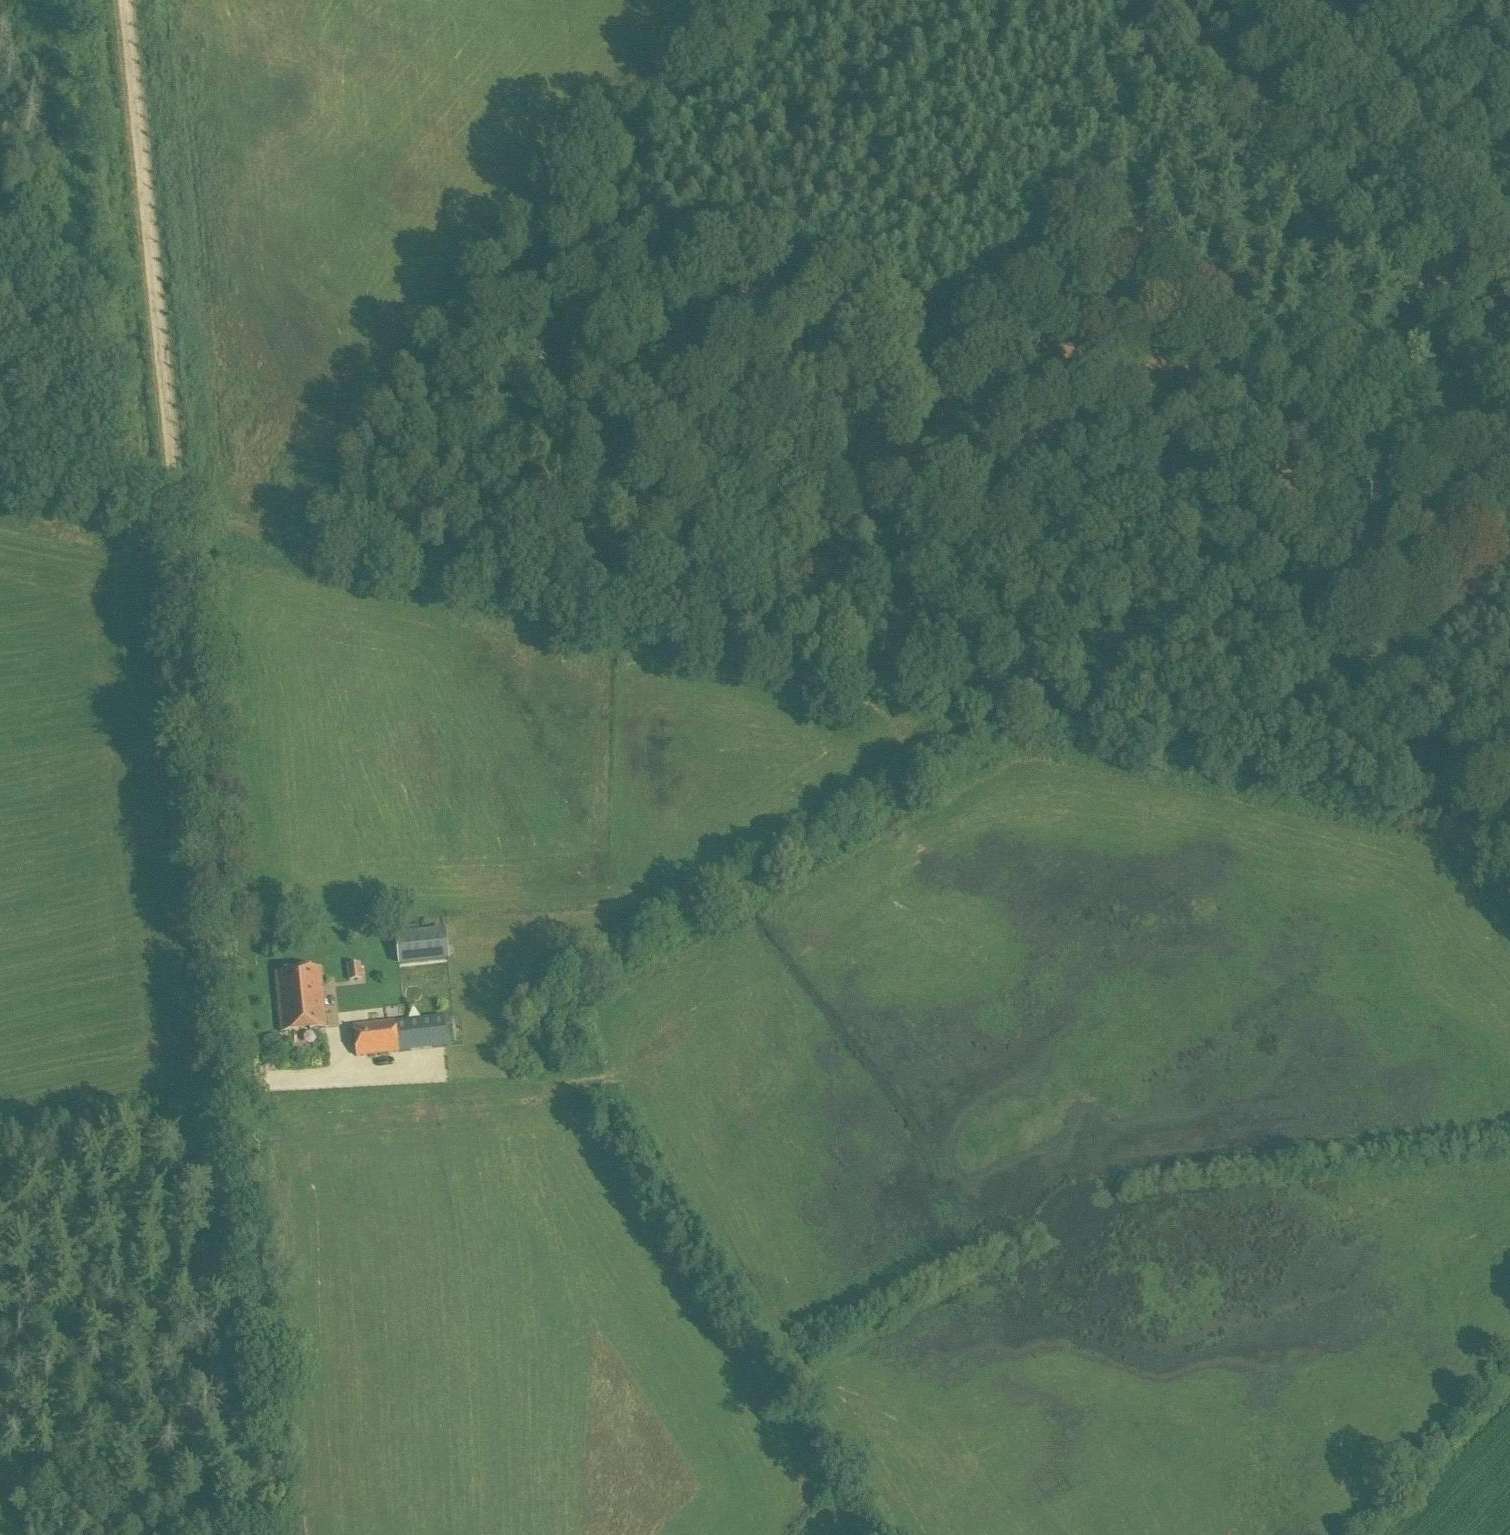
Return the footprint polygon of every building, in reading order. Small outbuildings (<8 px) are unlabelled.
[(445,929),(440,929),(394,934),(398,966),(448,960),(445,929)] [(349,980),(362,979),(361,963),(347,965),(349,980)] [(281,1033),(328,1028),(322,967),(274,972),(281,1033)] [(444,1015),(398,1020),(402,1048),(447,1043),(444,1015)] [(357,1057),(399,1052),(396,1021),(353,1025),(357,1057)] [(392,1078),(395,1089),(414,1084),(411,1073),(392,1078)]
